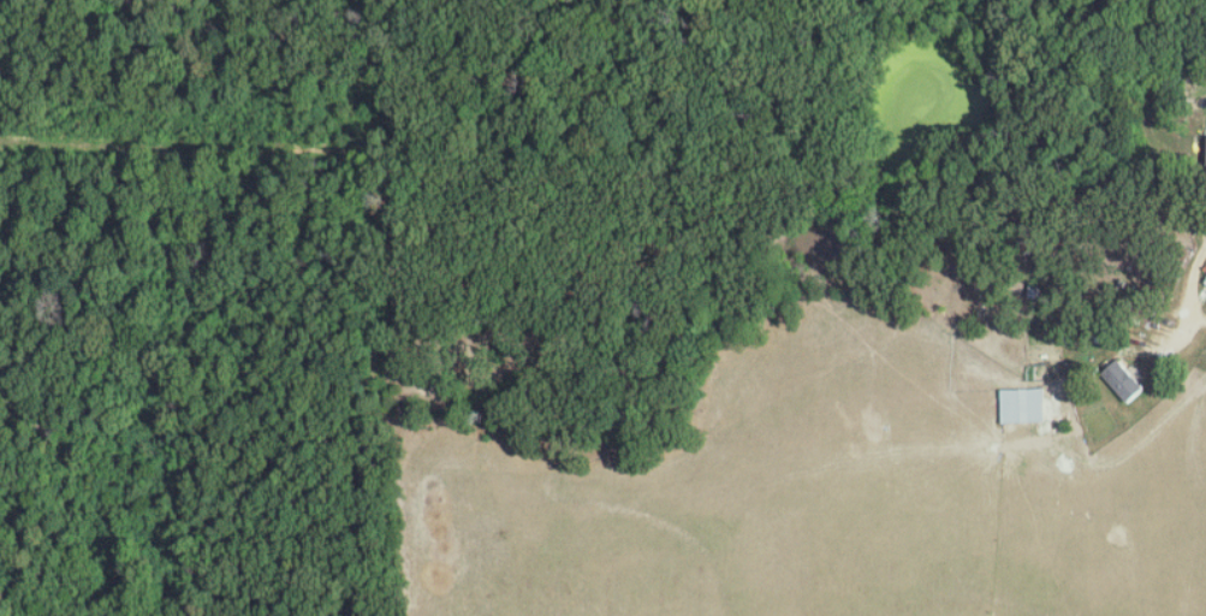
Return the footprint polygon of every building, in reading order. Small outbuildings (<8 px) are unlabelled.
[(1133,403),(1149,388),(1123,360),(1106,375),(1133,403)] [(1005,389),(1006,423),(1049,422),(1048,388),(1005,389)]
